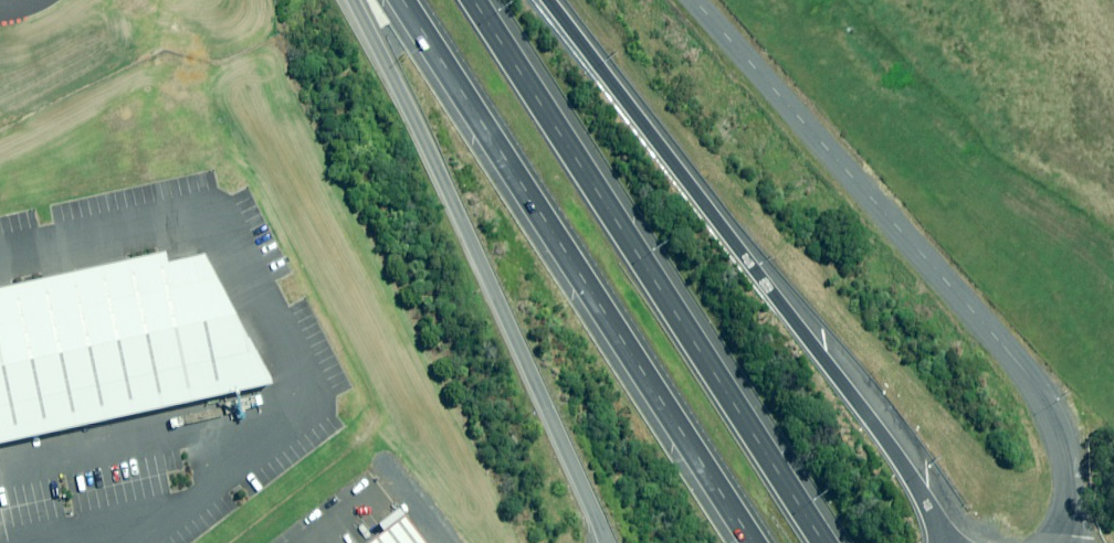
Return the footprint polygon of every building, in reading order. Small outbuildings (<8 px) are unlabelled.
[(0,287),(0,444),(273,383),(199,254),(167,263),(166,252),(0,287)] [(356,542),(424,542),(398,510),(356,542)]
